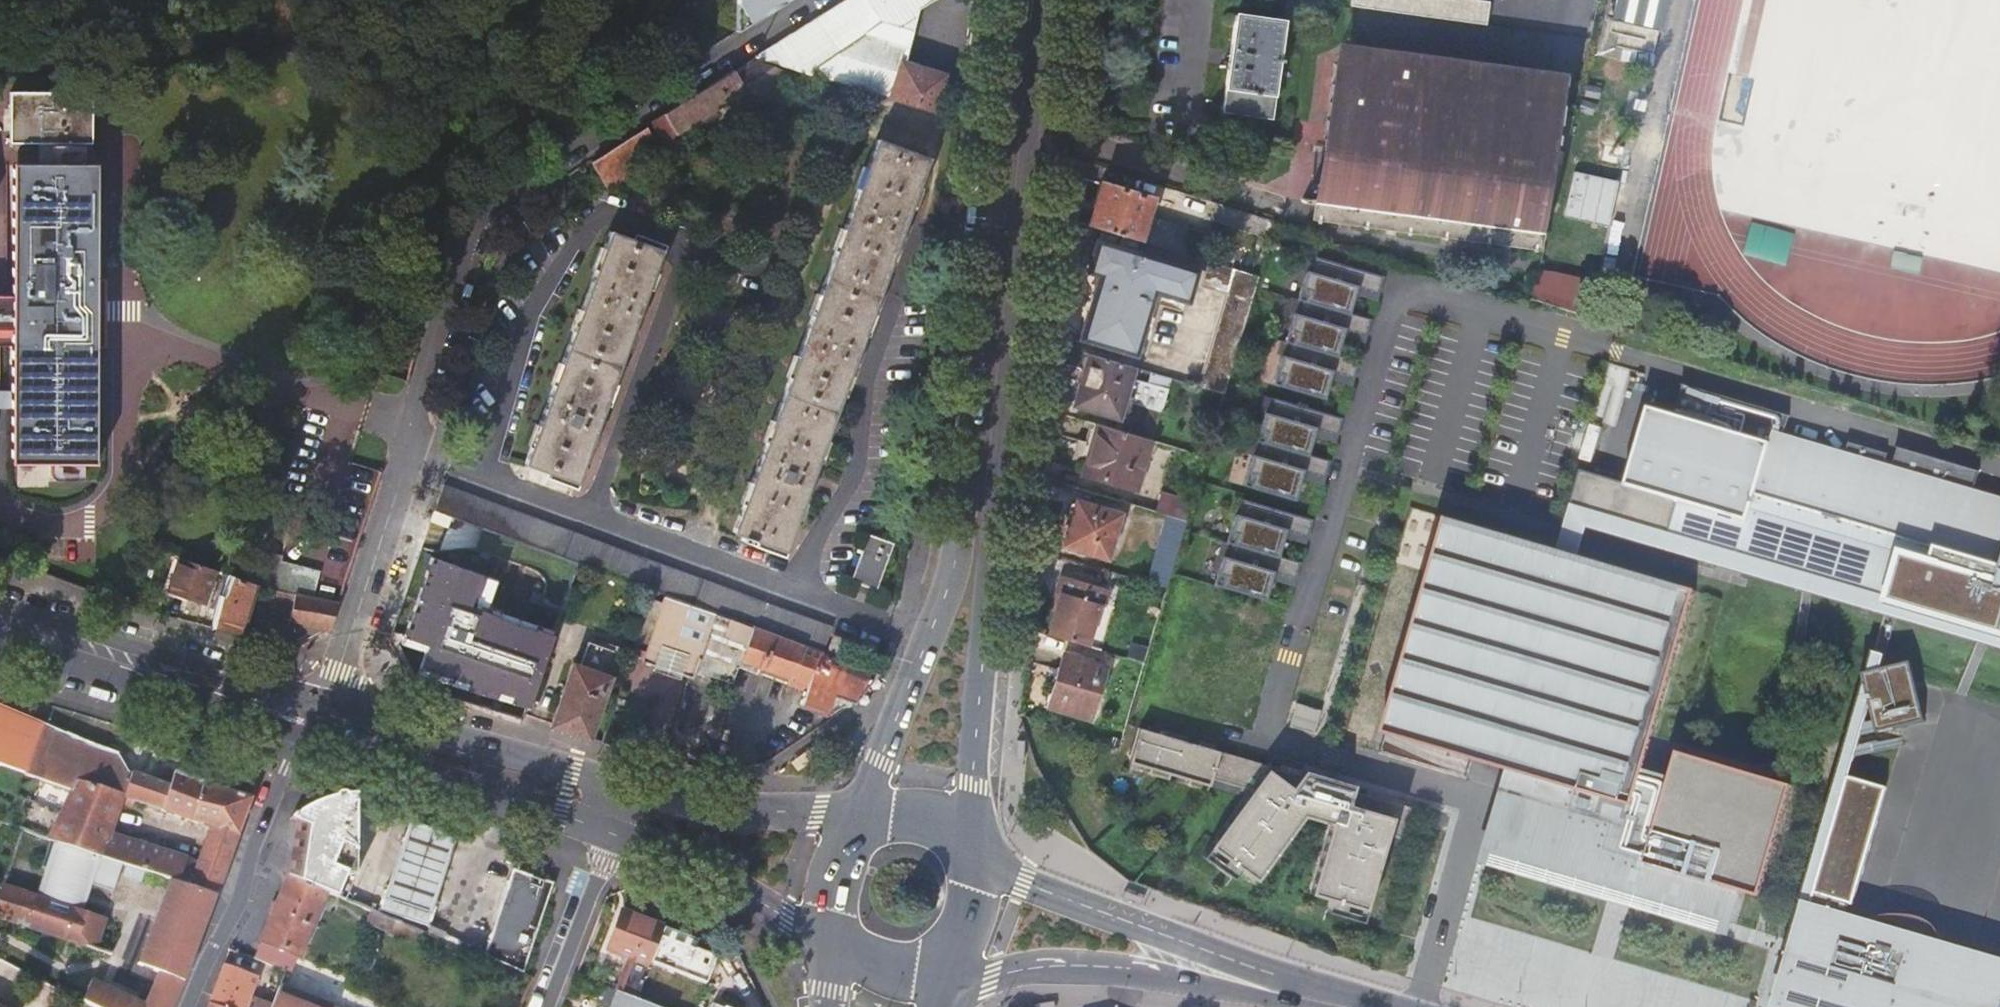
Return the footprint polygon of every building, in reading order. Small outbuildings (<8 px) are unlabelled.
[(726,6),(724,32),(725,34),(738,26),(779,0),(763,0),(734,18),(726,6)] [(726,6),(734,18),(763,0),(726,0),(726,6)] [(753,56),(939,115),(944,76),(903,60),(907,45),(910,46),(921,2),(924,0),(843,0),(753,56)] [(1347,2),(1483,21),(1486,0),(1348,0),(1347,2)] [(1609,15),(1650,23),(1655,0),(1613,0),(1609,15)] [(1278,12),(1229,6),(1217,102),(1264,108),(1278,12)] [(1335,39),(1315,193),(1534,221),(1546,123),(1559,125),(1564,88),(1551,86),(1553,67),(1335,39)] [(756,62),(732,77),(741,94),(751,106),(765,95),(781,107),(784,98),(815,108),(823,83),(756,62)] [(634,131),(589,160),(607,189),(626,175),(623,170),(741,94),(728,71),(634,131)] [(832,85),(823,83),(820,93),(828,95),(832,85)] [(42,143),(51,143),(94,144),(94,93),(12,92),(12,143),(42,143)] [(51,166),(51,143),(42,143),(42,166),(51,166)] [(922,160),(873,143),(811,310),(729,534),(739,537),(737,542),(746,546),(748,540),(778,551),(802,488),(805,489),(807,484),(809,478),(805,476),(848,361),(852,363),(854,356),(856,351),(852,349),(894,235),(899,236),(901,229),(903,224),(899,222),(922,160)] [(92,166),(51,166),(42,166),(13,165),(14,294),(7,294),(5,326),(15,326),(10,462),(88,463),(90,348),(94,348),(94,281),(91,281),(92,166)] [(1613,220),(1618,175),(1573,170),(1568,214),(1613,220)] [(1098,186),(1085,229),(1182,257),(1188,233),(1143,219),(1148,200),(1098,186)] [(606,235),(521,467),(573,485),(591,434),(594,434),(596,430),(598,423),(595,422),(633,317),(635,318),(637,313),(640,306),(636,305),(655,254),(606,235)] [(1191,273),(1094,245),(1085,274),(1096,277),(1078,339),(1132,355),(1150,293),(1183,302),(1191,273)] [(1379,279),(1311,260),(1307,273),(1302,272),(1294,301),(1299,302),(1294,317),(1290,315),(1281,344),(1286,345),(1282,359),(1277,358),(1269,387),(1319,402),(1328,373),(1350,379),(1354,365),(1332,359),(1341,330),(1363,336),(1367,322),(1345,316),(1353,287),(1375,293),(1379,279)] [(1534,299),(1586,308),(1592,275),(1540,266),(1534,299)] [(1197,389),(1220,396),(1254,278),(1231,271),(1197,389)] [(1512,300),(1500,296),(1496,307),(1508,311),(1512,300)] [(1129,369),(1087,356),(1074,406),(1114,418),(1129,369)] [(1574,475),(1560,527),(1707,569),(1707,568),(1711,555),(1999,638),(1999,587),(1991,584),(1964,577),(1965,574),(1970,575),(1975,558),(1990,563),(1999,530),(1999,525),(1963,514),(1967,498),(1974,477),(1891,452),(1885,474),(1877,472),(1881,459),(1843,448),(1839,460),(1777,442),(1784,420),(1677,389),(1668,419),(1643,412),(1620,488),(1574,475)] [(1337,423),(1269,403),(1265,417),(1260,415),(1252,444),(1256,445),(1252,460),(1248,459),(1239,487),(1290,502),(1299,474),(1320,480),(1324,465),(1303,459),(1311,430),(1333,437),(1337,423)] [(1146,442),(1094,426),(1079,476),(1132,491),(1146,442)] [(448,475),(438,499),(823,646),(832,621),(448,475)] [(1159,494),(1153,514),(1161,516),(1182,523),(1188,503),(1159,494)] [(1967,498),(1963,514),(1999,525),(1999,508),(1967,498)] [(1308,523),(1239,503),(1235,517),(1231,516),(1222,545),(1227,546),(1223,560),(1218,558),(1209,587),(1260,602),(1269,574),(1291,580),(1295,566),(1273,560),(1282,531),(1304,537),(1308,523)] [(1115,516),(1074,504),(1060,547),(1102,560),(1115,516)] [(1162,590),(1182,523),(1161,516),(1141,584),(1162,590)] [(1690,595),(1440,522),(1378,737),(1507,775),(1547,787),(1540,810),(1524,806),(1511,851),(1595,875),(1593,880),(1603,883),(1605,878),(1712,910),(1717,890),(1733,895),(1754,900),(1786,789),(1672,756),(1665,781),(1658,802),(1632,794),(1638,773),(1690,595)] [(1990,563),(1975,558),(1970,575),(1965,574),(1964,577),(1991,584),(1999,554),(1999,530),(1990,563)] [(858,559),(851,578),(874,588),(891,541),(867,533),(858,559)] [(253,585),(254,585),(277,592),(284,595),(313,599),(319,572),(270,560),(271,554),(245,548),(237,578),(237,579),(253,585)] [(426,548),(401,642),(426,649),(417,684),(532,715),(558,619),(493,601),(502,568),(426,548)] [(1711,555),(1707,568),(1999,652),(1999,638),(1711,555)] [(214,570),(180,558),(170,590),(204,601),(214,570)] [(81,604),(88,587),(57,573),(49,589),(81,604)] [(237,578),(230,575),(222,598),(220,597),(211,627),(239,635),(254,585),(253,585),(237,579),(237,578)] [(1049,613),(1042,636),(1082,648),(1096,602),(1099,603),(1104,590),(1056,575),(1051,592),(1055,594),(1049,613)] [(663,595),(651,591),(629,656),(640,659),(663,595)] [(284,595),(277,592),(273,608),(289,611),(287,621),(298,623),(323,629),(329,626),(336,603),(313,599),(284,595)] [(1055,594),(1051,592),(1044,611),(1049,613),(1055,594)] [(857,702),(877,672),(663,595),(640,659),(695,677),(697,670),(733,682),(741,661),(791,678),(789,683),(808,689),(803,703),(829,712),(836,693),(857,702)] [(323,629),(298,623),(292,645),(323,629)] [(836,631),(830,646),(847,652),(853,637),(836,631)] [(549,727),(586,741),(616,656),(586,644),(577,669),(570,667),(549,727)] [(1795,904),(1808,908),(1844,780),(1865,707),(1875,672),(1879,659),(1867,655),(1861,675),(1859,683),(1795,904)] [(1101,669),(1060,657),(1046,709),(1086,721),(1101,669)] [(1905,664),(1875,672),(1865,707),(1871,736),(1920,724),(1905,664)] [(64,789),(69,791),(74,781),(121,796),(162,809),(169,786),(125,772),(115,754),(0,706),(0,767),(64,789)] [(1213,777),(1256,788),(1264,758),(1141,725),(1130,766),(1210,787),(1213,777)] [(177,757),(173,773),(202,783),(208,766),(177,757)] [(1368,918),(1392,812),(1350,802),(1355,778),(1304,766),(1294,781),(1266,763),(1205,855),(1222,866),(1251,873),(1259,878),(1302,812),(1329,818),(1312,894),(1340,912),(1368,918)] [(69,791),(64,789),(62,795),(67,797),(47,839),(49,840),(120,863),(178,882),(214,894),(227,859),(228,859),(234,842),(249,800),(173,773),(169,786),(162,809),(162,810),(212,827),(204,848),(201,847),(196,862),(108,834),(121,796),(74,781),(69,791)] [(1665,781),(1638,773),(1632,794),(1658,802),(1665,781)] [(1724,925),(1733,895),(1717,890),(1712,910),(1605,878),(1603,883),(1593,880),(1595,875),(1511,851),(1524,806),(1540,810),(1547,787),(1507,775),(1483,855),(1724,925)] [(1940,945),(1938,941),(1933,936),(1925,931),(1918,928),(1911,927),(1904,926),(1897,926),(1889,925),(1881,926),(1874,926),(1842,917),(1845,907),(1849,908),(1883,791),(1844,780),(1808,908),(1795,904),(1785,941),(1766,1006),(1999,1006),(1999,962),(1940,945)] [(1405,833),(1414,800),(1356,784),(1352,800),(1396,812),(1391,829),(1405,833)] [(318,804),(308,828),(287,879),(344,902),(344,901),(355,875),(355,795),(340,791),(332,794),(332,795),(327,806),(318,804)] [(327,806),(332,795),(319,800),(318,804),(327,806)] [(308,828),(318,804),(307,808),(300,812),(290,821),(308,828)] [(399,852),(388,887),(435,902),(446,868),(456,838),(409,822),(399,852)] [(49,840),(39,868),(47,871),(37,899),(2,887),(0,892),(0,919),(92,950),(102,921),(76,912),(86,880),(112,888),(120,863),(49,840)] [(514,870),(484,957),(523,973),(554,883),(514,870)] [(323,894),(287,879),(260,943),(296,958),(323,894)] [(214,894),(178,882),(158,935),(163,937),(159,947),(149,970),(183,982),(201,929),(214,894)] [(388,887),(385,886),(377,910),(429,927),(437,903),(435,902),(388,887)] [(391,920),(371,912),(367,923),(387,931),(391,920)] [(619,914),(618,918),(644,928),(646,924),(619,914)] [(619,995),(634,1001),(648,964),(661,930),(646,924),(644,928),(618,918),(606,950),(628,958),(615,993),(619,995)] [(661,930),(648,964),(685,978),(697,944),(661,930)] [(296,958),(260,943),(253,960),(284,973),(285,972),(289,974),(296,958)] [(149,970),(159,947),(151,944),(142,968),(145,969),(149,970)] [(208,1005),(212,1006),(271,1006),(249,998),(257,979),(223,965),(217,981),(208,1005)] [(138,966),(135,974),(146,977),(145,979),(154,983),(144,1004),(98,984),(89,1006),(90,1006),(171,1006),(183,982),(149,970),(145,969),(138,966)] [(89,1006),(98,984),(91,981),(81,1003),(89,1006)] [(271,1006),(322,1006),(278,989),(271,1006)] [(607,990),(601,1006),(651,1006),(634,1001),(619,995),(615,993),(607,990)]
